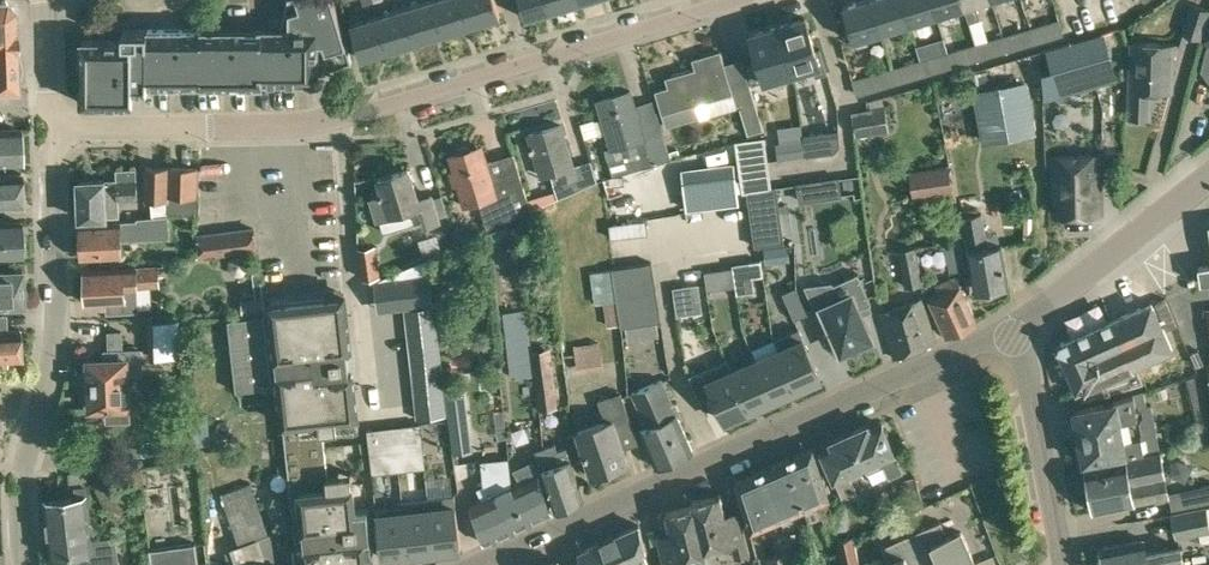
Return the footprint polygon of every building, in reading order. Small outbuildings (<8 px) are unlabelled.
[(14,11),(14,7),(6,0),(0,0),(0,89),(17,89),(15,31),(15,28),(14,11)] [(81,40),(81,103),(133,103),(133,88),(147,88),(147,82),(258,82),(258,79),(315,79),(314,60),(323,60),(325,68),(349,61),(330,0),(285,0),(285,29),(121,30),(121,40),(81,40)] [(444,32),(434,0),(428,0),(406,7),(417,41),(444,32)] [(471,24),(464,0),(434,0),(444,32),(471,24)] [(500,15),(495,0),(464,0),(471,24),(500,15)] [(554,9),(551,0),(520,0),(525,17),(554,9)] [(581,1),(581,0),(551,0),(554,9),(581,1)] [(882,31),(872,0),(863,0),(843,6),(853,40),(882,31)] [(909,23),(902,0),(872,0),(882,31),(909,23)] [(937,15),(932,0),(902,0),(909,23),(937,15)] [(964,6),(962,0),(932,0),(937,15),(964,6)] [(984,0),(962,0),(964,6),(968,21),(981,18),(976,2),(984,0)] [(1132,15),(1127,0),(1107,0),(1101,2),(1108,23),(1132,15)] [(1208,16),(1208,9),(1190,3),(1181,33),(1202,39),(1208,16)] [(389,49),(417,41),(406,7),(379,15),(389,49)] [(361,58),(389,49),(379,15),(351,23),(361,58)] [(778,24),(794,75),(814,69),(816,76),(828,73),(820,49),(818,49),(808,15),(778,24)] [(1059,19),(1031,27),(1035,43),(1064,35),(1059,19)] [(794,75),(778,24),(749,33),(759,65),(746,69),(751,85),(764,81),(764,84),(794,75)] [(1031,27),(1003,35),(1008,51),(1035,43),(1031,27)] [(1086,85),(1116,76),(1104,32),(1073,41),(1086,85)] [(1008,51),(1003,35),(975,43),(980,59),(1008,51)] [(953,68),(980,59),(975,43),(948,51),(953,68)] [(1173,92),(1174,44),(1131,43),(1128,118),(1150,118),(1151,91),(1173,92)] [(762,125),(741,58),(724,63),(720,49),(692,58),(695,67),(669,75),(671,84),(655,89),(665,125),(699,116),(695,103),(731,92),(735,106),(739,105),(747,130),(762,125)] [(925,76),(953,68),(948,51),(920,59),(925,76)] [(898,84),(925,76),(920,59),(893,67),(898,84)] [(893,67),(865,75),(852,79),(857,95),(869,92),(898,84),(893,67)] [(1027,80),(973,90),(982,140),(1036,130),(1027,80)] [(635,107),(630,91),(597,101),(611,146),(604,148),(608,160),(609,159),(614,174),(645,163),(668,156),(651,102),(635,107)] [(855,137),(889,132),(885,104),(852,110),(855,137)] [(561,125),(529,135),(541,174),(550,171),(553,181),(552,181),(554,187),(555,190),(557,198),(580,188),(577,180),(573,165),(561,125)] [(18,128),(0,129),(0,162),(20,162),(18,128)] [(824,129),(803,132),(806,153),(827,151),(824,129)] [(777,157),(805,153),(803,136),(774,140),(777,157)] [(746,193),(771,190),(771,187),(767,159),(764,137),(734,141),(741,194),(746,193)] [(1055,144),(1057,207),(1104,205),(1102,142),(1055,144)] [(455,172),(450,173),(454,184),(458,183),(464,203),(478,199),(487,197),(495,225),(531,210),(528,199),(516,160),(487,169),(485,161),(481,147),(470,151),(466,149),(458,151),(456,155),(450,156),(455,172)] [(734,164),(683,170),(688,209),(739,203),(734,164)] [(953,193),(952,184),(949,164),(909,170),(911,189),(911,190),(912,190),(913,198),(953,193)] [(169,200),(169,195),(169,166),(144,165),(144,200),(150,200),(152,214),(167,212),(167,203),(166,200),(169,200)] [(197,196),(198,167),(169,166),(169,195),(197,196)] [(137,198),(136,167),(116,168),(116,179),(106,179),(105,178),(76,179),(78,219),(107,218),(107,216),(119,215),(118,198),(137,198)] [(383,193),(372,197),(378,217),(389,214),(408,208),(413,223),(422,220),(424,226),(441,221),(440,215),(448,213),(442,194),(434,196),(432,193),(417,197),(408,168),(378,178),(383,193)] [(0,172),(0,206),(21,205),(20,173),(0,173),(0,172)] [(817,180),(820,199),(841,196),(838,177),(817,180)] [(771,190),(746,193),(753,249),(783,245),(782,234),(779,210),(776,189),(771,190)] [(540,196),(528,199),(531,210),(543,204),(540,196)] [(167,212),(152,214),(152,216),(136,217),(136,219),(120,220),(120,223),(79,225),(81,255),(122,253),(121,239),(169,237),(168,214),(168,203),(167,203),(167,212)] [(979,212),(978,207),(961,210),(968,251),(969,251),(976,288),(1007,283),(1000,245),(989,248),(982,212),(979,212)] [(521,230),(541,226),(539,213),(519,218),(521,230)] [(19,220),(0,221),(0,256),(20,255),(19,220)] [(200,257),(258,249),(255,225),(207,230),(196,233),(200,257)] [(471,239),(459,241),(461,254),(473,252),(471,239)] [(906,287),(923,283),(916,248),(899,251),(906,287)] [(428,255),(401,267),(405,307),(433,304),(428,255)] [(965,273),(962,258),(952,260),(955,275),(965,273)] [(761,260),(750,262),(752,275),(763,274),(761,260)] [(614,267),(622,326),(661,320),(652,261),(614,267)] [(1198,266),(1201,283),(1208,282),(1208,265),(1198,266)] [(157,283),(157,266),(85,269),(86,301),(124,299),(125,312),(139,311),(138,283),(140,283),(140,284),(157,283)] [(621,326),(622,326),(614,267),(590,271),(594,303),(603,302),(607,326),(621,323),(621,326)] [(733,267),(722,268),(725,287),(736,285),(735,278),(733,267)] [(21,268),(0,269),(0,304),(23,303),(21,268)] [(833,281),(804,284),(823,327),(830,323),(842,350),(872,337),(862,314),(859,308),(870,304),(871,303),(858,272),(834,283),(833,281)] [(946,335),(977,321),(960,285),(961,285),(956,275),(936,284),(938,289),(930,293),(933,297),(929,299),(946,335)] [(675,301),(701,297),(699,282),(673,286),(675,301)] [(796,286),(783,292),(794,317),(808,311),(796,286)] [(322,429),(358,425),(343,293),(269,302),(299,564),(374,564),(368,508),(355,510),(351,473),(328,476),(322,429)] [(243,316),(266,313),(264,296),(241,298),(243,316)] [(895,357),(935,340),(922,298),(881,312),(895,357)] [(451,299),(436,300),(436,304),(438,323),(453,321),(451,299)] [(1136,366),(1137,365),(1172,350),(1152,303),(1111,320),(1128,357),(1131,356),(1136,366)] [(433,304),(405,307),(417,416),(448,413),(445,388),(438,323),(436,304),(433,304)] [(1103,318),(1098,306),(1082,316),(1089,330),(1060,343),(1057,350),(1058,351),(1076,392),(1100,382),(1104,393),(1144,380),(1137,365),(1136,366),(1131,356),(1128,357),(1111,320),(1099,325),(1097,321),(1103,318)] [(506,312),(513,369),(533,367),(531,350),(530,350),(525,310),(506,312)] [(235,390),(273,386),(264,314),(228,319),(235,390)] [(164,357),(188,356),(186,316),(162,317),(164,357)] [(746,344),(744,328),(728,330),(729,346),(746,344)] [(799,328),(776,338),(799,391),(824,379),(804,334),(802,335),(799,328)] [(19,361),(17,329),(0,330),(0,362),(19,361)] [(104,359),(89,359),(90,406),(105,405),(106,421),(131,420),(131,404),(128,404),(127,374),(142,373),(141,348),(123,349),(123,329),(108,330),(108,349),(103,349),(104,359)] [(772,398),(774,402),(799,391),(776,338),(773,339),(771,334),(748,344),(754,356),(755,359),(772,398)] [(603,368),(599,340),(574,343),(578,371),(603,368)] [(558,406),(556,388),(551,347),(531,350),(533,367),(539,408),(558,406)] [(754,356),(731,366),(751,412),(774,402),(754,356)] [(725,424),(751,412),(731,366),(727,358),(690,374),(701,400),(712,395),(725,424)] [(673,403),(662,378),(630,392),(646,427),(640,430),(656,465),(692,449),(677,415),(680,413),(675,402),(673,403)] [(445,388),(448,413),(450,430),(470,427),(464,386),(445,388)] [(1147,405),(1144,390),(1114,398),(1114,403),(1073,411),(1083,462),(1125,453),(1145,450),(1160,447),(1151,403),(1147,405)] [(592,473),(628,461),(623,448),(638,443),(621,391),(598,399),(605,421),(577,430),(592,473)] [(850,431),(864,465),(880,458),(889,478),(903,472),(895,452),(883,425),(872,429),(869,423),(850,431)] [(849,472),(864,465),(850,431),(830,440),(833,447),(822,451),(834,479),(843,499),(858,492),(849,472)] [(525,523),(512,486),(504,490),(492,464),(489,465),(484,441),(466,445),(472,474),(474,472),(487,498),(471,505),(485,542),(525,523)] [(557,449),(555,442),(535,450),(542,470),(555,509),(583,496),(570,459),(566,446),(557,449)] [(833,519),(827,498),(829,497),(813,447),(788,458),(805,508),(804,508),(808,522),(821,516),(824,523),(833,519)] [(1125,460),(1085,468),(1093,511),(1133,503),(1168,496),(1168,492),(1165,478),(1160,453),(1125,460)] [(750,531),(804,508),(805,508),(788,458),(734,481),(750,531)] [(512,486),(525,523),(551,511),(538,474),(539,474),(533,461),(515,469),(522,481),(512,486)] [(140,467),(130,468),(131,484),(141,483),(140,467)] [(48,526),(93,522),(88,493),(83,469),(67,471),(70,497),(46,500),(48,526)] [(396,469),(376,471),(379,495),(399,493),(396,469)] [(923,505),(916,478),(902,482),(908,509),(923,505)] [(251,483),(221,493),(239,544),(231,547),(224,549),(229,564),(278,564),(277,561),(280,560),(271,533),(269,533),(251,483)] [(1185,488),(1189,505),(1208,501),(1208,483),(1185,488)] [(132,542),(158,541),(156,490),(130,491),(132,542)] [(704,550),(705,550),(731,543),(735,557),(749,554),(738,509),(725,512),(720,493),(691,500),(692,504),(704,550)] [(429,497),(428,497),(434,550),(461,547),(455,494),(453,494),(429,497)] [(428,497),(402,499),(408,553),(434,550),(428,497)] [(402,505),(376,508),(382,556),(408,553),(402,499),(402,500),(402,505)] [(705,550),(704,550),(692,504),(665,511),(670,531),(656,534),(662,560),(663,564),(708,564),(706,555),(705,550)] [(1207,505),(1171,512),(1176,538),(1208,531),(1208,505),(1207,505)] [(924,563),(938,557),(941,564),(975,564),(960,531),(947,536),(940,521),(911,533),(924,563)] [(96,540),(93,522),(48,526),(51,554),(79,551),(81,564),(103,564),(99,540),(96,540)] [(648,563),(638,524),(608,538),(615,564),(645,564),(648,563)] [(924,563),(911,533),(882,546),(889,562),(882,564),(920,564),(924,563)] [(853,534),(836,538),(842,564),(860,564),(853,534)] [(608,538),(579,551),(582,564),(615,564),(608,538)] [(1143,538),(1100,547),(1103,564),(1183,564),(1180,547),(1146,554),(1143,538)] [(195,543),(150,549),(151,564),(198,564),(195,543)] [(790,551),(767,558),(768,564),(793,564),(790,551)]
